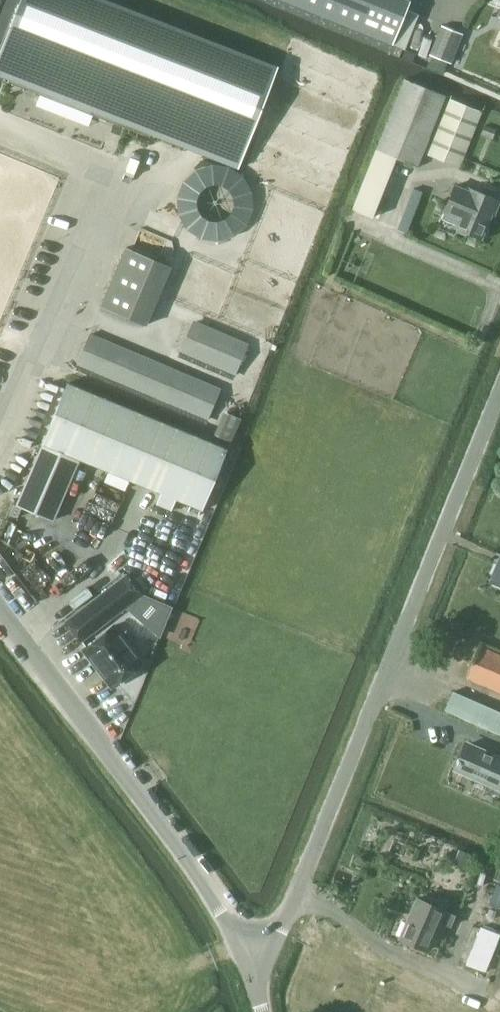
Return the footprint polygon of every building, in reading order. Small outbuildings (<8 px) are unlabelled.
[(10,78),(8,82),(150,137),(151,133),(239,167),(278,67),(107,0),(0,0),(0,75),(10,78)] [(393,44),(410,1),(408,0),(283,0),(393,44)] [(461,33),(442,25),(430,55),(448,63),(461,33)] [(403,79),(375,148),(373,147),(349,207),(369,215),(393,155),(414,163),(442,94),(403,79)] [(459,167),(482,111),(451,98),(428,154),(459,167)] [(445,211),(460,217),(457,225),(482,235),(492,211),(495,212),(499,199),(469,187),(468,189),(456,184),(445,211)] [(408,228),(424,189),(414,185),(398,224),(408,228)] [(184,241),(180,253),(174,250),(151,307),(185,321),(208,264),(206,263),(211,252),(184,241)] [(122,245),(99,305),(144,322),(167,262),(122,245)] [(192,322),(181,348),(235,371),(246,346),(192,322)] [(209,418),(222,386),(89,330),(76,362),(209,418)] [(217,479),(202,473),(215,444),(67,382),(42,442),(190,504),(193,496),(207,502),(217,479)] [(214,434),(232,442),(242,419),(224,411),(214,434)] [(54,520),(79,461),(39,444),(15,504),(54,520)] [(498,551),(486,578),(499,584),(499,582),(499,551),(498,551)] [(81,640),(141,594),(126,575),(66,621),(81,640)] [(112,687),(143,663),(114,625),(83,649),(112,687)] [(480,647),(467,679),(499,693),(499,656),(480,647)] [(453,691),(445,710),(499,733),(499,712),(453,691)] [(471,745),(461,767),(499,784),(499,757),(471,745)] [(456,915),(447,911),(448,910),(422,898),(405,938),(431,949),(442,922),(451,926),(456,915)] [(499,936),(499,930),(481,923),(467,959),(488,967),(499,936)]
